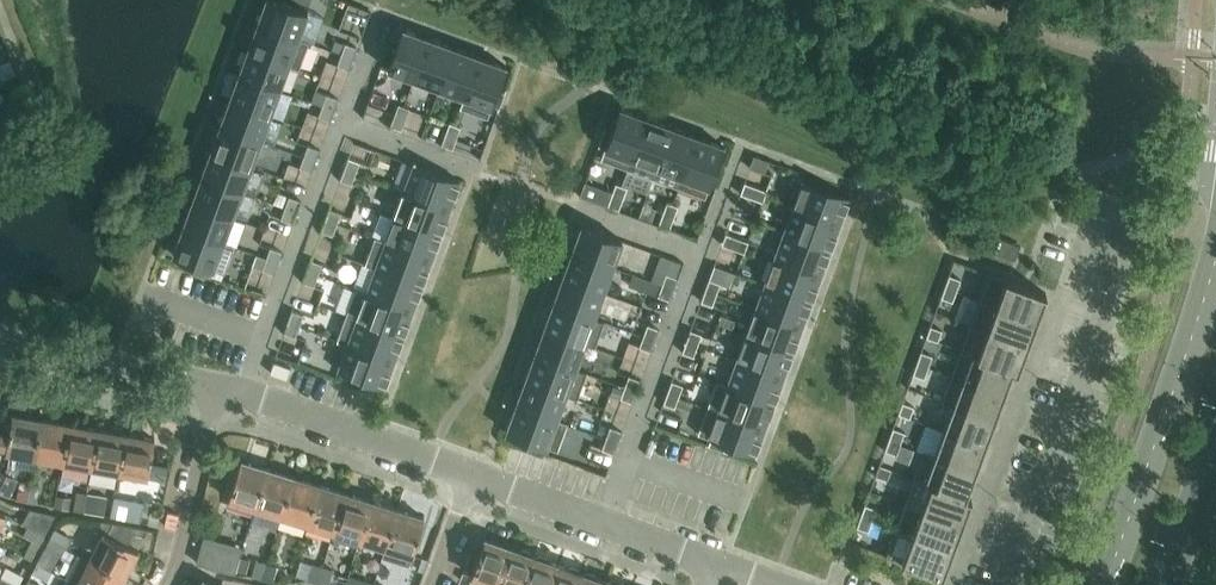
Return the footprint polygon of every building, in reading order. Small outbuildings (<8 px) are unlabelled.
[(308,12),(274,0),(266,0),(257,24),(308,43),(309,42),(298,38),(308,12)] [(299,68),(308,43),(257,24),(248,49),(299,68)] [(414,79),(429,38),(402,28),(387,69),(414,79)] [(440,88),(454,47),(429,38),(414,79),(440,88)] [(352,59),(356,47),(345,43),(341,55),(352,59)] [(461,108),(480,57),(454,47),(440,88),(464,97),(460,108),(461,108)] [(288,65),(299,69),(299,68),(248,49),(239,75),(279,90),(288,65)] [(348,70),(352,59),(341,55),(337,66),(348,70)] [(498,90),(507,67),(480,57),(461,108),(488,118),(493,105),(498,107),(498,109),(499,110),(506,89),(505,88),(504,92),(498,90)] [(270,115),(279,90),(239,75),(229,100),(270,115)] [(333,110),(337,98),(326,94),(322,106),(333,110)] [(261,141),(270,115),(229,100),(220,126),(261,141)] [(405,120),(409,109),(398,105),(394,116),(405,120)] [(329,121),(333,110),(322,106),(318,117),(329,121)] [(627,169),(646,117),(620,108),(611,131),(604,129),(599,144),(605,146),(601,159),(627,169)] [(401,131),(405,120),(394,116),(390,127),(401,131)] [(653,178),(672,127),(646,117),(627,169),(653,178)] [(456,139),(460,128),(449,124),(445,135),(456,139)] [(251,166),(261,141),(220,126),(211,151),(251,166)] [(679,188),(698,136),(672,127),(653,178),(679,188)] [(452,149),(456,139),(445,135),(441,145),(452,149)] [(705,197),(724,146),(698,136),(679,188),(705,197)] [(315,161),(319,149),(308,145),(304,156),(315,161)] [(242,192),(251,166),(211,151),(201,177),(242,192)] [(311,172),(315,161),(304,156),(299,168),(311,172)] [(355,173),(359,162),(348,158),(344,169),(355,173)] [(450,208),(460,181),(414,164),(404,191),(450,208)] [(351,184),(355,173),(344,169),(340,180),(351,184)] [(233,217),(242,192),(201,177),(192,203),(233,217)] [(803,180),(793,206),(839,223),(849,197),(803,180)] [(752,198),(756,187),(744,183),(740,194),(752,198)] [(623,199),(627,188),(616,184),(612,195),(623,199)] [(767,191),(756,187),(752,198),(763,202),(767,191)] [(441,233),(450,208),(404,191),(395,216),(441,233)] [(619,210),(623,199),(612,195),(607,206),(619,210)] [(296,212),(300,200),(289,196),(285,208),(296,212)] [(674,217),(678,206),(667,202),(663,213),(674,217)] [(224,242),(233,217),(192,203),(182,228),(234,247),(234,246),(224,242)] [(830,249),(839,223),(793,206),(784,232),(830,249)] [(292,223),(296,212),(285,208),(281,219),(292,223)] [(337,224),(341,213),(330,209),(326,220),(337,224)] [(670,229),(674,217),(663,213),(658,225),(670,229)] [(431,259),(441,233),(395,216),(386,241),(375,237),(374,238),(431,259)] [(332,235),(337,224),(326,220),(321,231),(332,235)] [(612,267),(622,241),(581,226),(572,252),(612,267)] [(224,273),(234,247),(182,228),(173,255),(196,263),(194,269),(190,268),(211,276),(211,275),(209,274),(211,269),(224,273)] [(821,274),(830,249),(784,232),(774,258),(821,274)] [(733,249),(737,238),(726,234),(722,245),(733,249)] [(1015,260),(1016,255),(1020,245),(992,234),(987,249),(1015,260)] [(422,284),(431,259),(374,238),(365,263),(422,284)] [(748,242),(737,238),(733,249),(744,253),(748,242)] [(277,263),(281,251),(270,247),(266,259),(277,263)] [(603,292),(612,267),(572,252),(562,278),(603,292)] [(256,255),(252,266),(262,270),(266,259),(256,255)] [(811,300),(821,274),(774,258),(765,283),(811,300)] [(273,274),(277,263),(266,259),(262,270),(273,274)] [(318,275),(322,264),(311,260),(307,271),(318,275)] [(413,310),(422,284),(365,263),(365,265),(375,268),(367,292),(356,288),(356,289),(413,310)] [(314,286),(318,275),(307,271),(303,282),(314,286)] [(989,273),(979,299),(1036,320),(1046,293),(989,273)] [(673,289),(677,278),(666,274),(662,285),(673,289)] [(633,275),(629,286),(658,296),(662,285),(633,275)] [(949,275),(945,287),(956,291),(960,280),(949,275)] [(594,318),(603,292),(562,278),(553,303),(594,318)] [(709,279),(705,290),(716,294),(720,283),(709,279)] [(802,326),(811,300),(765,283),(756,309),(802,326)] [(669,300),(673,289),(662,285),(658,296),(669,300)] [(952,302),(956,291),(945,287),(941,298),(952,302)] [(403,335),(413,310),(356,289),(346,315),(403,335)] [(712,306),(716,294),(705,290),(701,301),(712,306)] [(1027,345),(1036,320),(979,299),(970,325),(1027,345)] [(584,344),(594,318),(553,303),(544,329),(584,344)] [(792,352),(802,326),(756,309),(746,335),(792,352)] [(299,326),(303,315),(292,311),(288,322),(299,326)] [(394,361),(403,335),(346,315),(337,340),(394,361)] [(295,337),(299,326),(288,322),(284,333),(295,337)] [(654,340),(658,329),(647,325),(643,336),(654,340)] [(1018,371),(1027,345),(970,325),(961,350),(1018,371)] [(926,337),(938,342),(942,331),(930,326),(926,337)] [(575,369),(584,344),(544,329),(534,354),(575,369)] [(690,330),(687,340),(697,344),(700,334),(690,330)] [(783,376),(792,352),(746,335),(737,359),(783,376)] [(650,351),(654,340),(643,336),(639,347),(650,351)] [(384,387),(394,361),(337,340),(337,341),(347,345),(338,371),(384,387)] [(693,354),(697,344),(687,340),(683,350),(693,354)] [(1017,372),(1018,371),(961,350),(951,376),(1003,394),(1012,370),(1017,372)] [(921,352),(917,363),(928,367),(932,356),(921,352)] [(566,395),(575,369),(534,354),(525,380),(566,395)] [(773,403),(783,376),(737,359),(728,385),(717,381),(716,382),(773,403)] [(924,378),(928,367),(917,363),(913,374),(924,378)] [(636,391),(640,380),(629,376),(624,387),(636,391)] [(994,420),(1003,394),(951,376),(942,401),(994,420)] [(556,420),(566,395),(525,380),(515,405),(556,420)] [(672,381),(668,392),(679,396),(683,385),(672,381)] [(764,428),(773,403),(716,382),(707,407),(764,428)] [(631,402),(636,391),(624,387),(620,398),(631,402)] [(675,407),(679,396),(668,392),(664,403),(675,407)] [(984,445),(994,420),(942,401),(942,402),(952,406),(943,430),(984,445)] [(898,414),(910,418),(914,407),(903,403),(898,414)] [(547,447),(556,420),(515,405),(506,432),(547,447)] [(755,454),(764,428),(707,407),(698,434),(711,438),(708,445),(723,451),(726,444),(755,454)] [(6,453),(34,458),(41,419),(12,414),(9,435),(2,433),(0,443),(0,446),(7,447),(6,453)] [(70,424),(41,419),(34,458),(63,463),(70,424)] [(98,429),(70,424),(63,463),(91,468),(98,429)] [(617,442),(621,431),(610,427),(606,438),(617,442)] [(893,428),(889,440),(900,444),(904,433),(893,428)] [(126,434),(98,429),(91,468),(119,473),(126,434)] [(975,471),(984,445),(943,430),(934,455),(924,451),(923,452),(975,471)] [(150,464),(155,439),(126,434),(119,473),(148,478),(150,464)] [(613,453),(617,442),(606,438),(602,449),(613,453)] [(896,455),(900,444),(889,440),(885,451),(896,455)] [(966,495),(975,471),(923,452),(914,477),(971,498),(971,497),(966,495)] [(240,460),(228,499),(255,508),(267,469),(240,460)] [(150,464),(148,478),(165,481),(168,467),(150,464)] [(876,476),(887,480),(891,469),(880,465),(876,476)] [(293,477),(267,469),(255,508),(281,516),(293,477)] [(319,485),(293,477),(281,516),(308,524),(319,485)] [(962,524),(971,498),(914,477),(905,503),(962,524)] [(17,499),(26,501),(30,483),(20,481),(17,499)] [(40,484),(30,483),(26,501),(36,503),(40,484)] [(346,493),(319,485),(308,524),(334,532),(346,493)] [(73,510),(83,511),(86,493),(77,491),(73,510)] [(104,515),(108,497),(86,493),(83,511),(93,513),(104,515)] [(372,501),(346,493),(334,532),(359,540),(372,501)] [(397,509),(372,501),(359,540),(385,548),(397,509)] [(952,549),(962,524),(905,503),(895,528),(952,549)] [(865,505),(861,516),(872,520),(876,509),(865,505)] [(40,544),(56,513),(32,509),(24,524),(27,526),(22,534),(40,544)] [(424,517),(397,509),(385,548),(412,556),(424,517)] [(151,511),(148,524),(159,526),(162,513),(151,511)] [(868,531),(872,520),(861,516),(857,527),(868,531)] [(103,533),(90,559),(125,577),(138,551),(128,546),(136,530),(115,520),(107,535),(103,533)] [(942,576),(952,549),(895,528),(885,555),(942,576)] [(55,529),(50,539),(68,548),(73,538),(55,529)] [(488,539),(485,538),(472,576),(487,582),(486,584),(497,584),(510,547),(500,544),(499,540),(492,538),(488,539)] [(68,548),(50,539),(46,547),(63,556),(68,548)] [(510,547),(497,584),(525,584),(535,556),(532,555),(530,552),(523,549),(520,551),(510,547)] [(236,569),(240,558),(229,554),(224,570),(235,574),(236,569)] [(536,557),(535,556),(525,584),(552,584),(559,565),(548,561),(546,558),(539,555),(536,557)] [(247,572),(251,561),(240,558),(236,569),(247,572)] [(90,559),(77,583),(81,584),(121,584),(125,577),(90,559)] [(251,576),(262,579),(267,563),(256,559),(251,576)] [(278,566),(267,563),(262,579),(273,583),(278,566)] [(307,580),(318,583),(323,567),(312,564),(307,580)] [(559,565),(552,584),(579,584),(583,573),(580,572),(578,569),(571,567),(568,568),(559,565)] [(0,576),(17,584),(18,584),(23,576),(5,567),(0,576)] [(323,567),(318,583),(323,584),(329,584),(334,570),(323,567)] [(585,574),(583,573),(579,584),(607,584),(608,583),(596,578),(595,575),(588,573),(585,574)] [(0,576),(0,584),(17,584),(0,576)]
